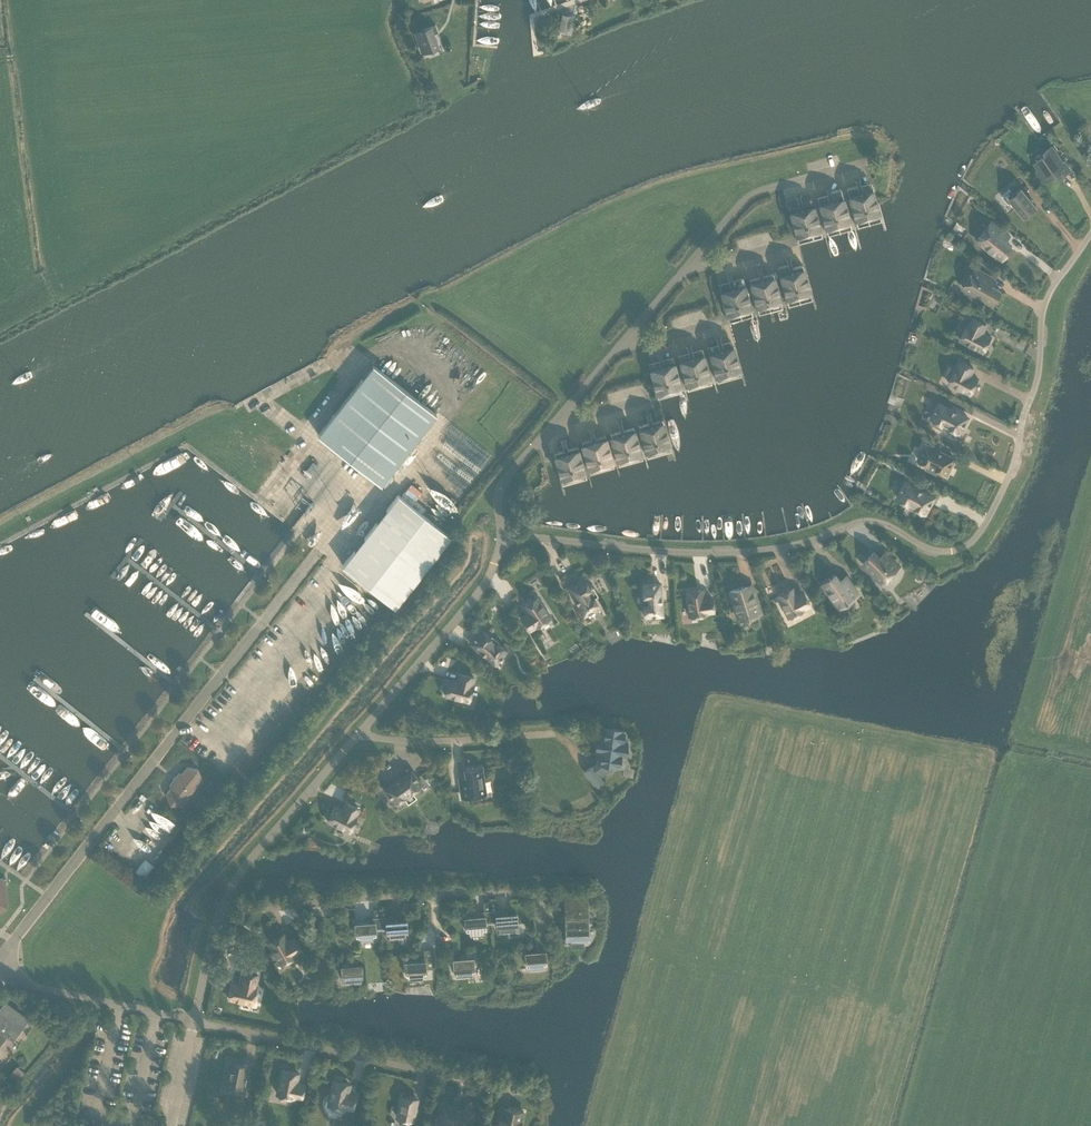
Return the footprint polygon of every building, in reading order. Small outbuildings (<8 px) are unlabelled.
[(438,32),(435,26),(418,32),(426,52),(437,48),(433,34),(438,32)] [(1052,147),(1045,152),(1047,155),(1037,162),(1041,168),(1037,171),(1042,178),(1046,175),(1049,180),(1066,168),(1052,147)] [(860,179),(857,180),(869,224),(881,221),(881,220),(876,204),(872,186),(862,189),(860,182),(860,179)] [(857,227),(869,224),(857,180),(854,180),(854,181),(856,183),(858,190),(848,193),(857,227)] [(830,187),(828,188),(840,232),(852,229),(852,228),(851,228),(842,194),(832,197),(830,190),(831,187),(830,187)] [(827,235),(840,232),(828,188),(825,189),(824,189),(826,191),(828,198),(818,201),(828,235),(827,235)] [(1025,216),(1037,206),(1022,188),(1014,195),(1009,189),(1001,196),(1008,204),(1012,201),(1025,216)] [(798,196),(810,240),(822,237),(822,236),(813,202),(803,205),(801,198),(801,195),(798,196)] [(798,243),(810,240),(798,196),(795,197),(797,199),(799,206),(789,209),(798,243)] [(991,222),(977,240),(1002,260),(1012,248),(1005,242),(1009,236),(991,222)] [(791,258),(788,259),(800,303),(812,300),(812,299),(802,265),(793,268),(791,261),(791,258)] [(788,306),(800,303),(788,259),(785,259),(785,260),(787,262),(787,265),(778,267),(788,306)] [(761,266),(758,267),(756,267),(755,268),(757,270),(759,277),(749,280),(758,314),(783,308),(782,307),(773,273),(763,276),(761,269),(762,266),(761,266)] [(975,268),(963,288),(993,305),(1001,291),(991,285),(994,279),(975,268)] [(732,274),(729,275),(741,319),(753,316),(753,315),(743,281),(733,284),(731,277),(732,274)] [(741,319),(729,275),(726,275),(726,276),(727,278),(730,285),(720,288),(729,322),(741,319)] [(986,324),(974,318),(969,326),(967,325),(960,339),(984,352),(991,337),(982,332),(986,324)] [(718,338),(729,379),(741,376),(741,375),(732,344),(722,347),(720,340),(721,337),(718,338)] [(717,382),(729,379),(718,338),(715,339),(717,341),(719,348),(709,351),(717,382)] [(691,345),(688,346),(686,347),(685,347),(687,349),(689,356),(679,359),(687,390),(712,384),(711,383),(703,352),(693,355),(691,348),(692,345),(691,345)] [(662,353),(659,354),(670,395),(682,392),(682,391),(673,361),(663,363),(661,356),(662,353)] [(658,398),(670,395),(659,354),(656,355),(657,357),(660,364),(650,367),(658,398)] [(957,369),(956,368),(948,383),(971,394),(978,379),(970,375),(973,368),(960,362),(957,369)] [(437,414),(373,364),(318,434),(382,484),(437,414)] [(960,433),(968,418),(939,403),(931,419),(942,424),(940,427),(948,432),(950,428),(960,433)] [(650,412),(648,413),(659,454),(671,451),(671,450),(662,420),(652,422),(650,415),(651,413),(650,412)] [(659,454),(648,413),(645,414),(644,414),(646,416),(648,423),(638,426),(647,457),(659,454)] [(622,420),(619,421),(630,462),(643,459),(642,458),(634,428),(624,430),(622,423),(622,421),(622,420)] [(630,462),(619,421),(616,422),(618,424),(620,431),(610,434),(618,465),(630,462)] [(593,428),(591,429),(602,470),(614,467),(614,466),(605,436),(595,438),(593,431),(594,429),(593,428)] [(590,473),(602,470),(591,429),(588,430),(587,430),(589,432),(591,439),(581,442),(590,473)] [(566,439),(563,440),(574,481),(586,478),(586,477),(585,475),(578,447),(568,449),(566,442),(566,440),(566,439)] [(562,484),(574,481),(563,440),(560,441),(562,443),(564,450),(554,453),(555,458),(562,484)] [(926,445),(918,460),(928,465),(927,467),(936,471),(937,469),(947,474),(955,459),(926,445)] [(308,466),(302,474),(308,478),(314,470),(308,466)] [(934,498),(906,482),(897,498),(907,504),(908,502),(916,506),(915,508),(925,514),(934,498)] [(407,488),(404,493),(416,499),(418,494),(407,488)] [(394,607),(450,537),(398,495),(342,565),(394,607)] [(874,553),(863,564),(883,584),(899,567),(885,553),(880,558),(874,553)] [(835,574),(822,584),(840,608),(859,595),(846,577),(840,581),(835,574)] [(593,582),(601,594),(607,591),(599,578),(593,582)] [(599,608),(584,579),(569,587),(584,616),(599,608)] [(936,584),(931,579),(926,584),(931,589),(936,584)] [(660,583),(643,584),(643,596),(642,597),(642,604),(644,605),(645,617),(662,616),(660,583)] [(751,585),(729,592),(738,621),(761,614),(751,585)] [(792,588),(777,596),(788,618),(803,610),(803,609),(810,606),(803,593),(796,596),(792,588)] [(714,612),(712,597),(704,598),(703,590),(686,592),(690,616),(706,614),(706,613),(714,612)] [(536,627),(550,618),(537,597),(523,607),(528,614),(521,618),(529,630),(536,626),(536,627)] [(481,630),(470,644),(495,664),(506,651),(481,630)] [(449,679),(445,695),(469,701),(473,685),(472,685),(474,677),(460,674),(458,681),(449,679)] [(597,742),(597,744),(596,746),(599,750),(597,762),(598,762),(598,763),(594,767),(593,766),(585,772),(596,787),(604,781),(599,774),(607,768),(607,763),(619,765),(620,755),(625,755),(627,741),(623,741),(624,730),(602,727),(601,739),(597,742)] [(181,805),(202,779),(197,769),(187,767),(182,773),(179,773),(170,784),(171,787),(166,793),(170,803),(181,805)] [(485,794),(481,767),(465,769),(466,777),(459,778),(462,798),(485,794)] [(412,768),(383,789),(394,805),(396,803),(399,808),(424,790),(421,786),(423,784),(412,768)] [(321,795),(337,802),(342,792),(326,784),(321,795)] [(342,810),(334,806),(327,821),(349,832),(356,816),(355,816),(359,809),(346,803),(342,810)] [(154,866),(145,858),(135,871),(144,878),(154,866)] [(587,898),(565,899),(566,939),(571,939),(571,942),(584,942),(584,938),(588,938),(587,898)] [(490,911),(491,923),(497,922),(497,926),(499,926),(500,933),(515,931),(515,925),(517,924),(516,912),(497,914),(496,910),(490,911)] [(486,923),(491,923),(490,911),(484,911),(484,915),(465,916),(466,931),(470,931),(470,935),(483,934),(483,930),(486,929),(486,923)] [(376,929),(381,929),(380,917),(374,918),(374,921),(355,923),(356,937),(359,937),(360,941),(373,940),(373,936),(376,936),(376,929)] [(380,917),(381,929),(387,928),(387,933),(389,932),(390,939),(405,938),(405,931),(407,931),(406,919),(387,920),(386,917),(380,917)] [(283,934),(269,942),(281,964),(295,955),(295,954),(302,950),(294,938),(288,942),(283,934)] [(525,952),(526,966),(530,966),(530,970),(543,969),(543,965),(546,964),(545,950),(525,952)] [(453,958),(454,971),(456,970),(457,977),(472,976),(472,969),(474,969),(473,957),(453,958)] [(431,960),(425,960),(405,961),(406,976),(409,975),(410,980),(423,979),(422,974),(426,974),(425,969),(431,968),(431,960)] [(345,984),(361,982),(360,976),(362,976),(361,963),(341,965),(342,977),(345,977),(345,984)] [(241,984),(232,982),(228,998),(252,1004),(256,987),(255,987),(257,980),(242,976),(241,984)] [(30,1008),(21,1002),(18,1006),(27,1013),(30,1008)] [(0,1012),(0,1030),(7,1035),(13,1040),(23,1026),(21,1025),(26,1018),(7,1003),(0,1012)] [(242,1089),(246,1067),(231,1064),(227,1085),(242,1089)] [(297,1082),(299,1073),(282,1070),(277,1094),(300,1099),(303,1084),(297,1082)] [(348,1093),(350,1085),(333,1081),(328,1105),(352,1110),(356,1095),(348,1093)] [(417,1099),(402,1096),(396,1121),(412,1124),(417,1099)] [(442,1104),(438,1122),(450,1125),(450,1122),(459,1124),(458,1125),(470,1125),(474,1111),(442,1104)] [(524,1112),(501,1107),(496,1125),(520,1125),(524,1112)]
